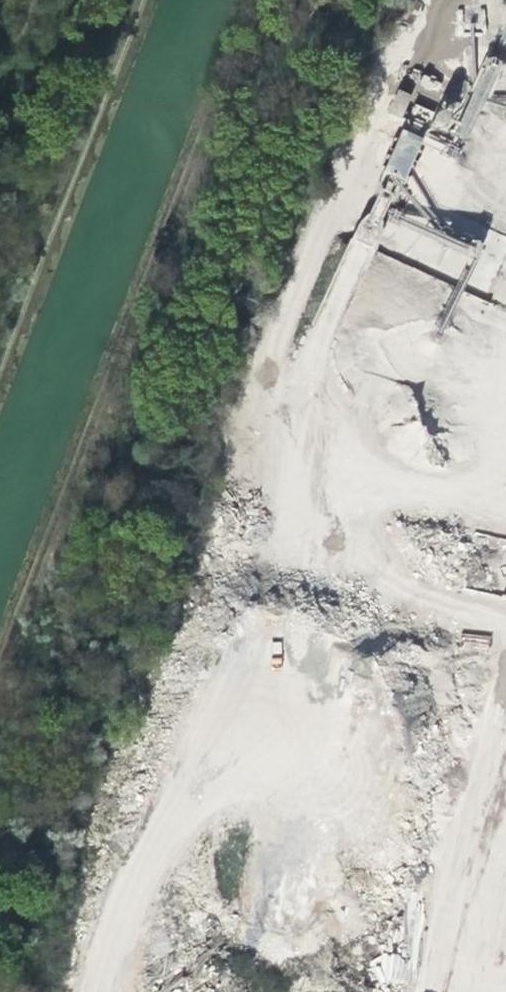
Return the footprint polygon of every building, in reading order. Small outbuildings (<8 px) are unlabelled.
[(395,151),(413,158),(422,137),(404,130),(395,151)] [(411,255),(419,226),(388,217),(379,246),(411,255)]
